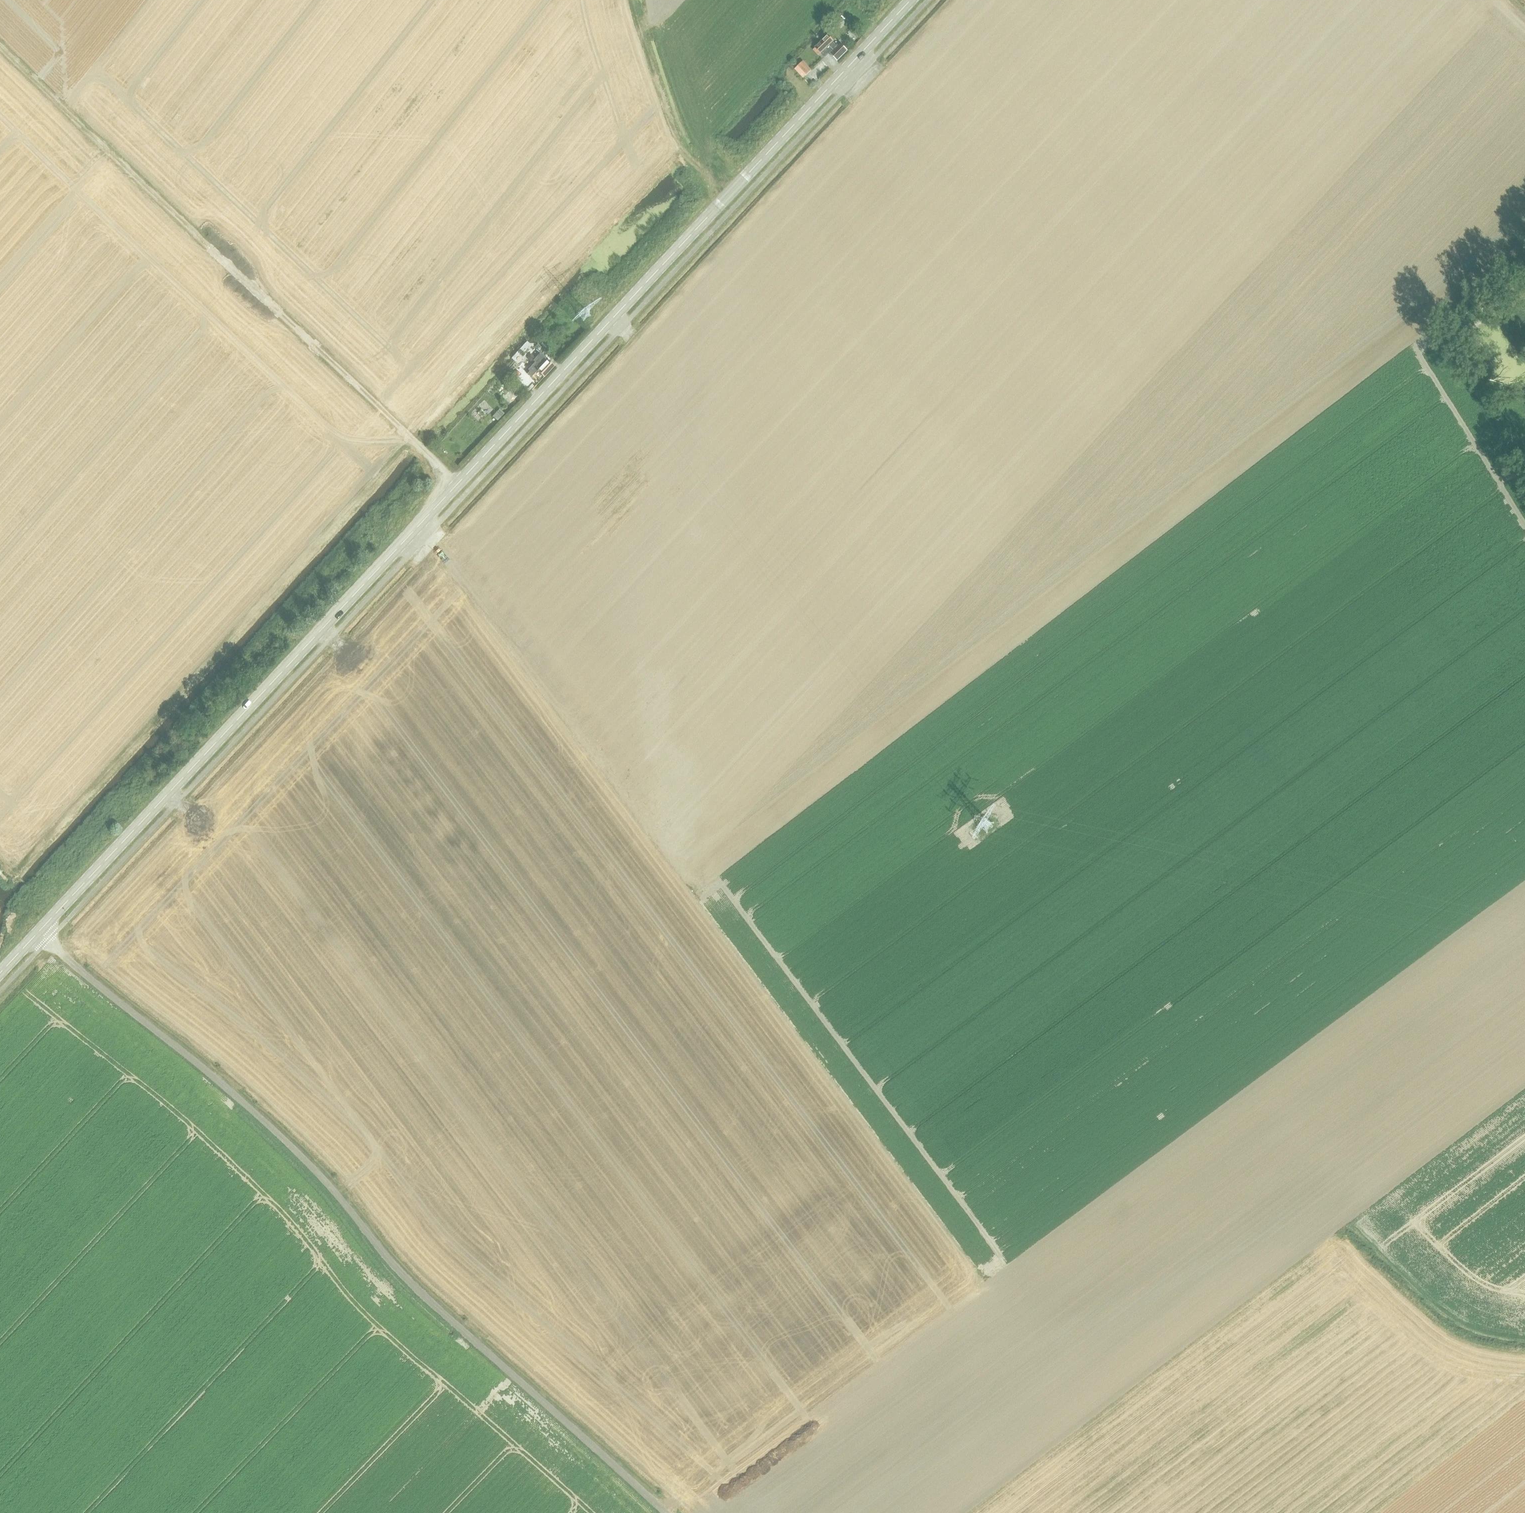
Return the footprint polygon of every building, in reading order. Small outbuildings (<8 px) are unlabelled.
[(835,45),(832,42),(833,41),(828,35),(815,48),(820,53),(824,57),(829,52),(837,61),(847,50),(841,44),(839,46),(837,44),(835,45)] [(858,38),(854,35),(849,40),(852,44),(858,38)] [(806,75),(811,70),(803,61),(798,66),(806,75)] [(544,378),(554,366),(540,354),(534,361),(536,362),(529,370),(530,371),(528,374),(530,375),(535,370),(544,378)] [(515,392),(508,399),(514,405),(521,397),(515,392)] [(500,408),(493,415),(498,419),(504,413),(500,408)] [(156,808),(173,786),(169,783),(152,804),(156,808)]
